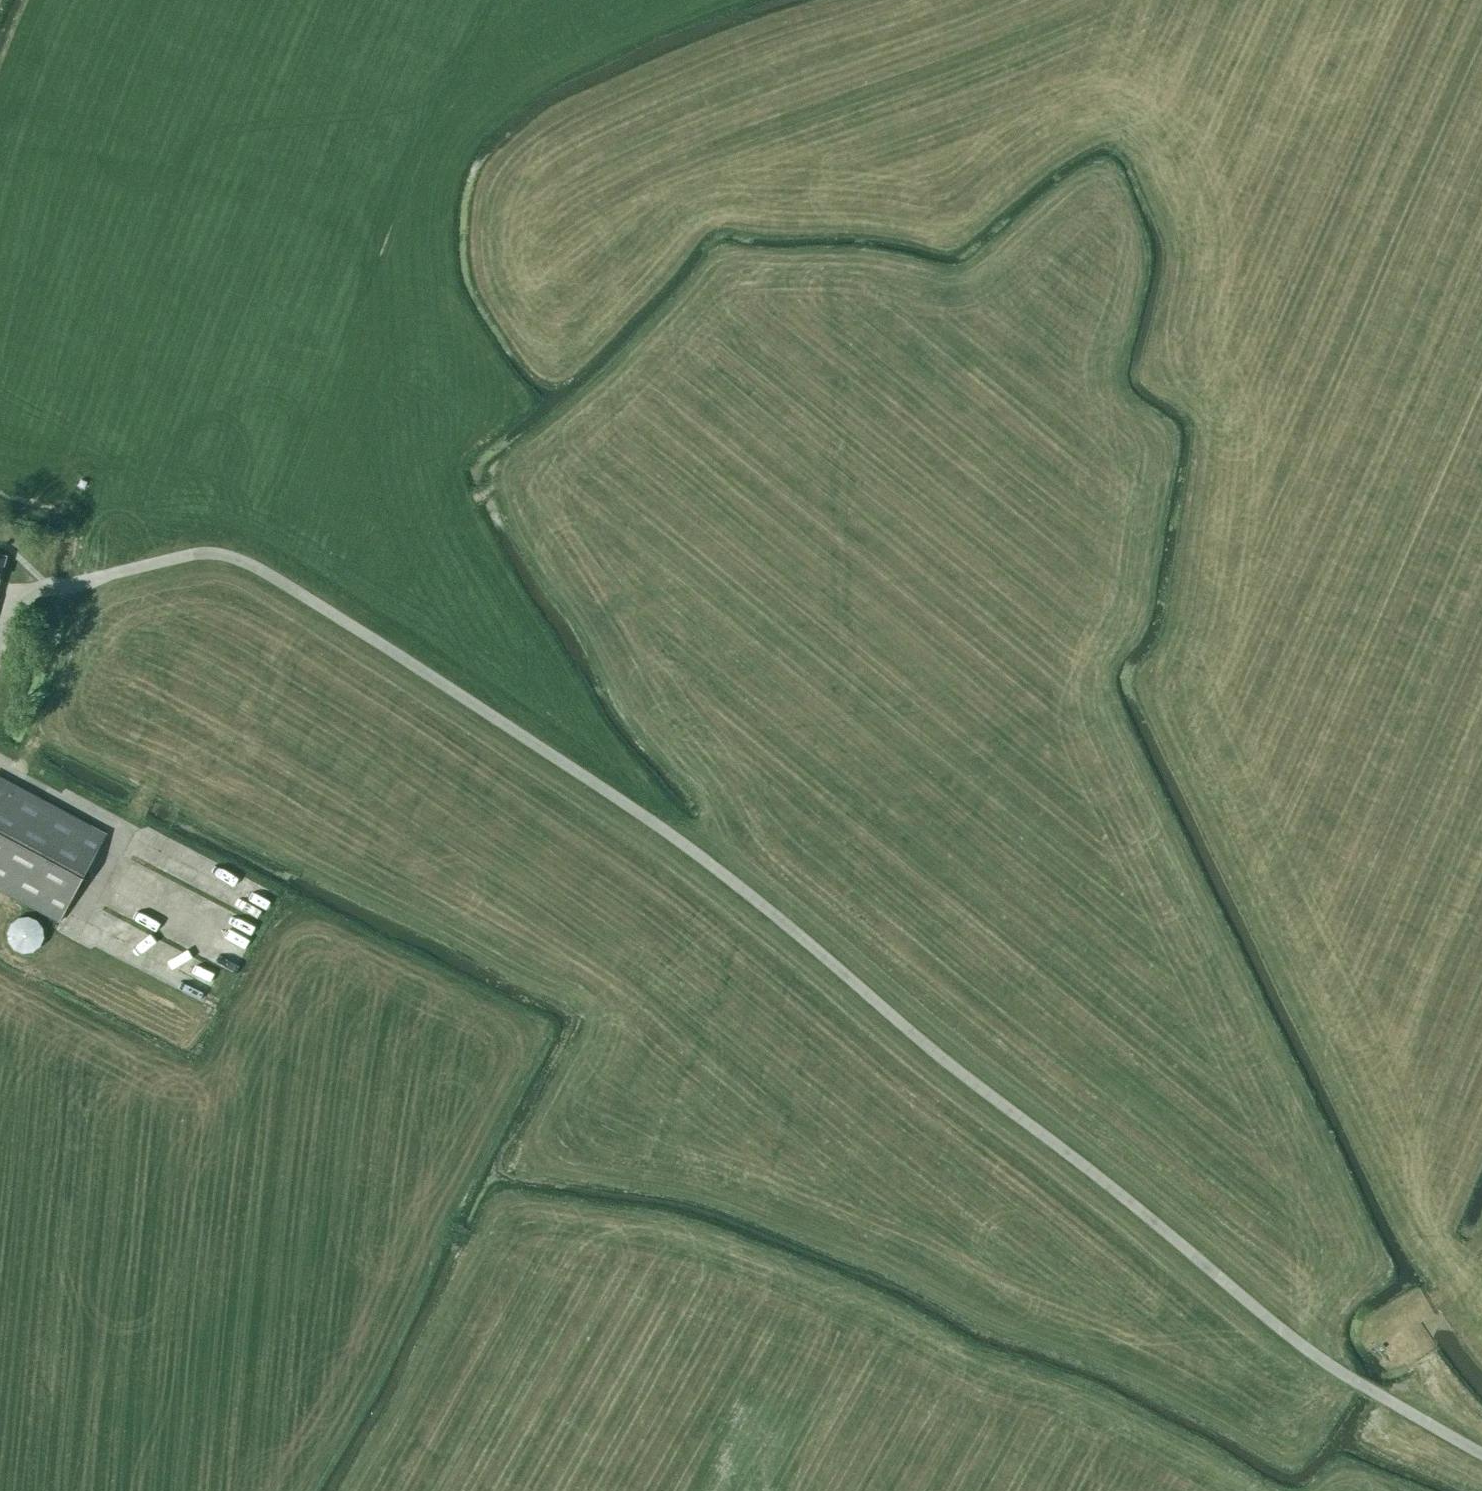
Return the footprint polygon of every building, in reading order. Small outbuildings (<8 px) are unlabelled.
[(106,835),(0,777),(0,890),(59,922),(106,835)] [(139,881),(167,898),(178,880),(150,863),(139,881)] [(36,921),(27,917),(18,919),(10,925),(7,934),(8,943),(14,951),(23,954),(33,953),(40,947),(44,938),(42,929),(36,921)]
